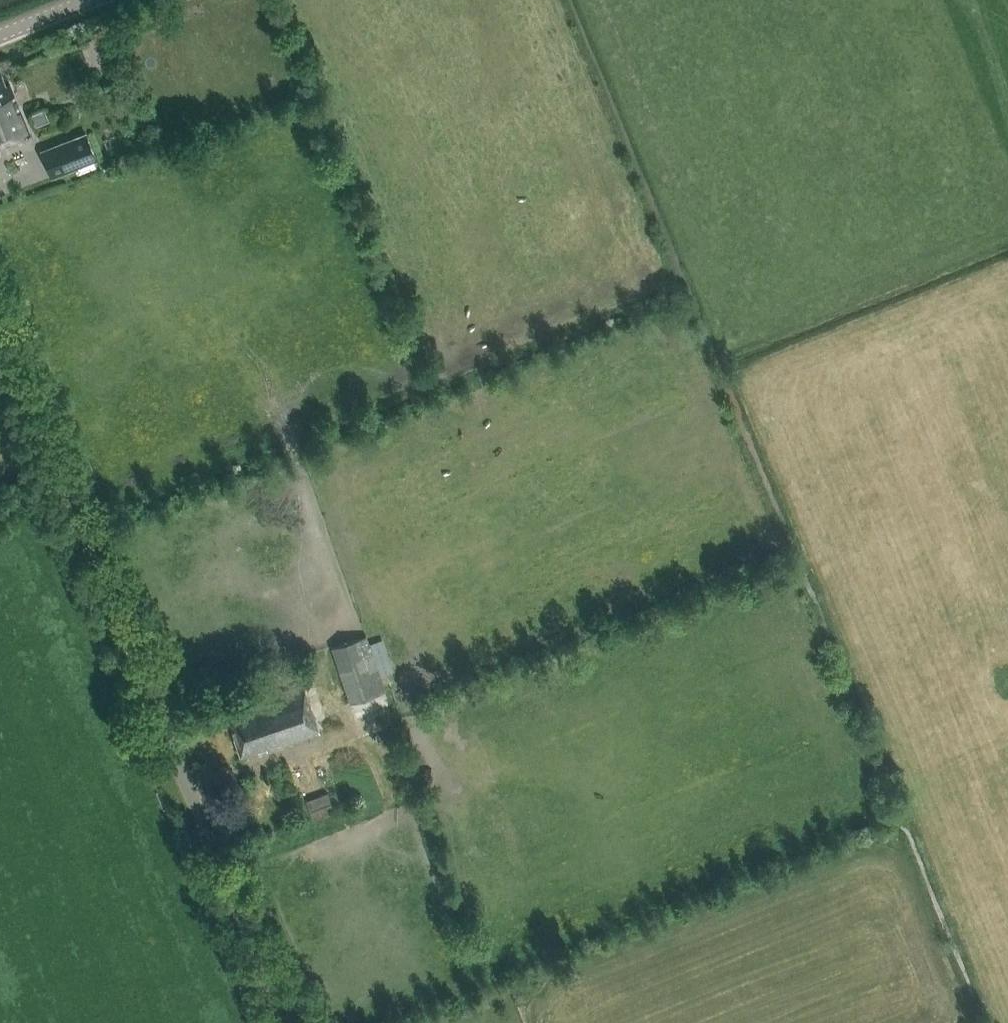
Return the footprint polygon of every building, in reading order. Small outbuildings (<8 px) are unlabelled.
[(27,137),(8,89),(3,91),(0,82),(0,148),(27,137)] [(34,125),(48,119),(44,109),(30,114),(34,125)] [(51,176),(96,159),(86,133),(59,144),(63,155),(46,162),(51,176)] [(367,635),(331,647),(350,702),(386,690),(367,635)] [(265,752),(320,732),(305,687),(251,706),(252,709),(229,718),(241,753),(263,745),(265,752)] [(334,812),(327,792),(306,799),(313,819),(334,812)]
